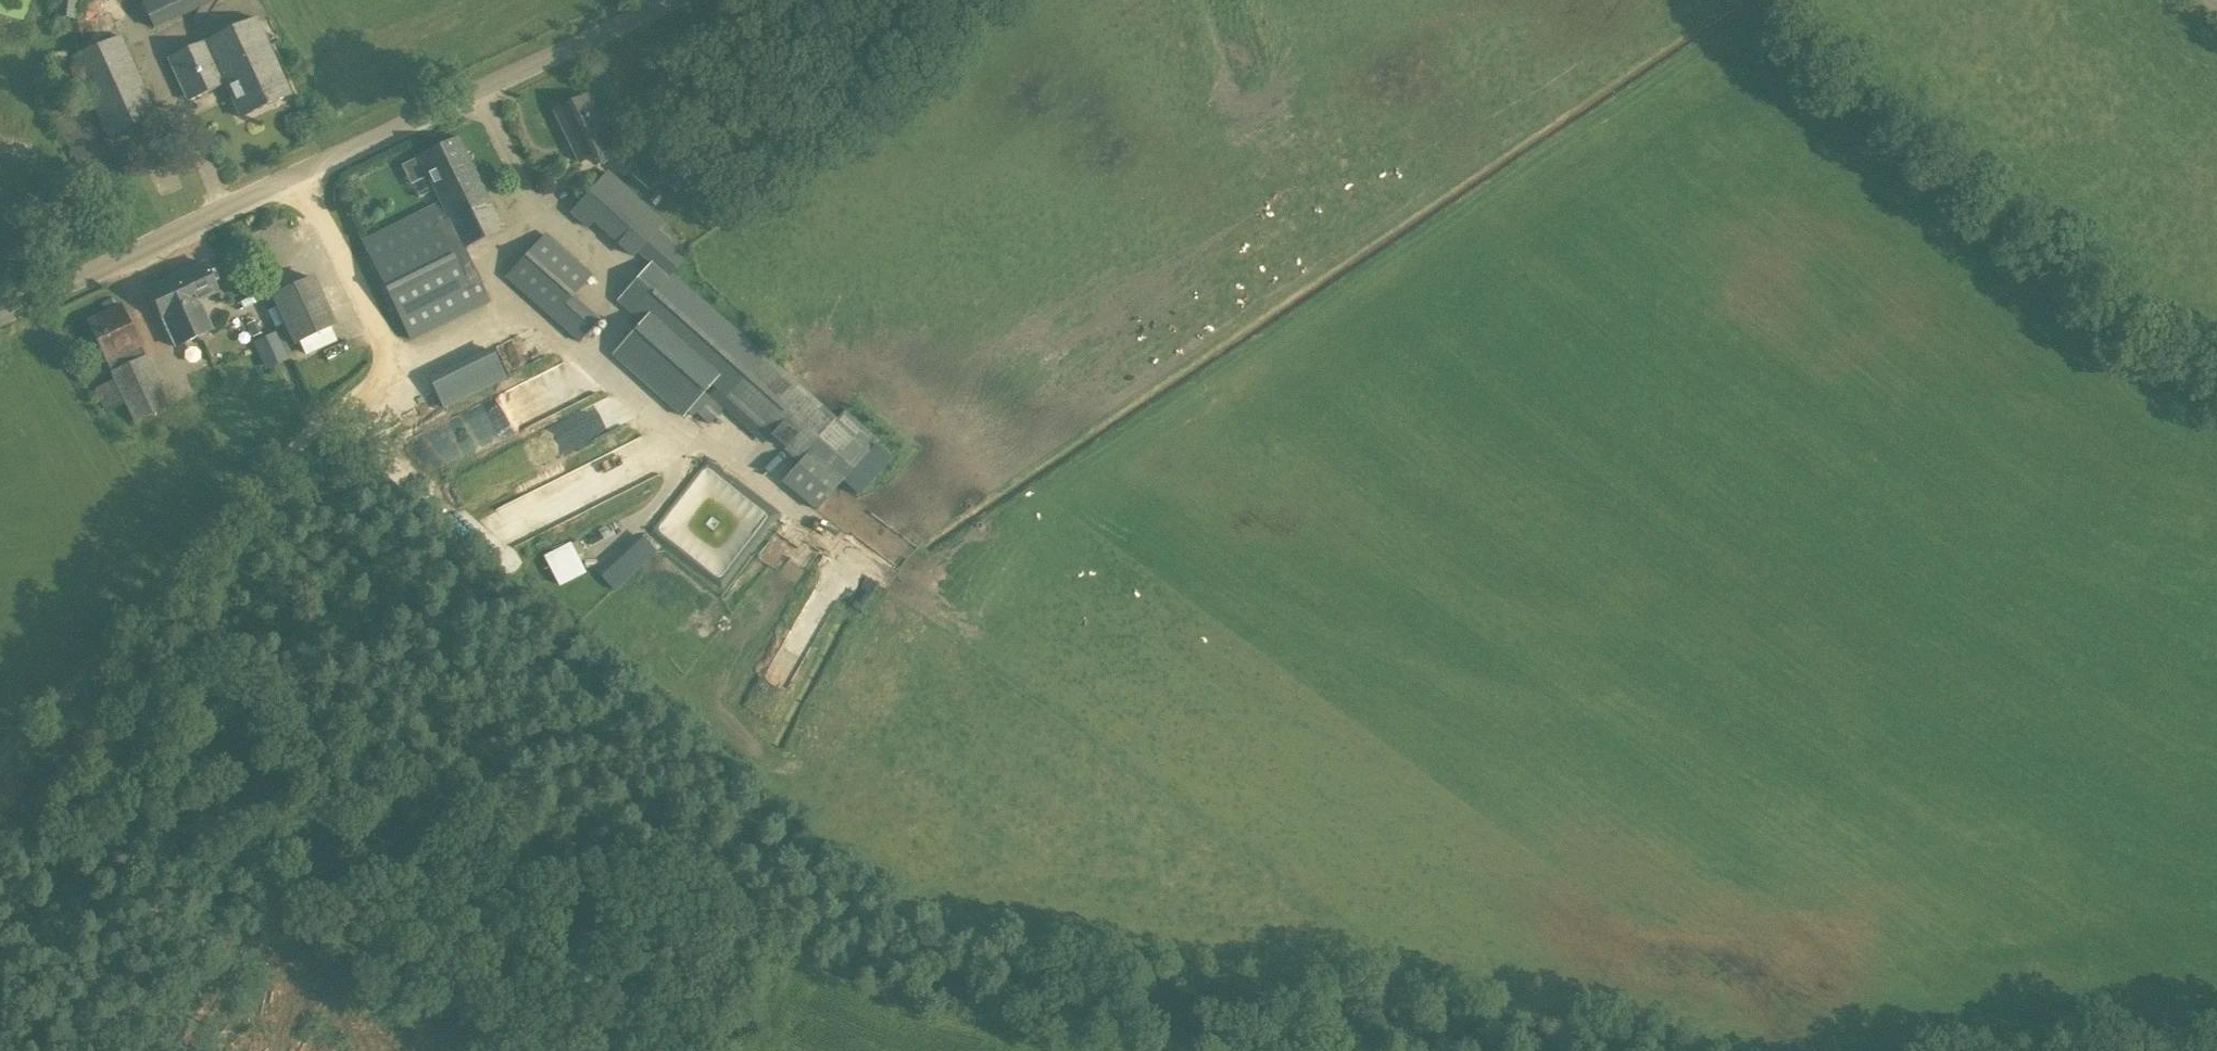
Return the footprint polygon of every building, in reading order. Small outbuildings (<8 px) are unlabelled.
[(153,29),(218,0),(140,0),(153,29)] [(256,18),(167,58),(186,101),(223,85),(238,119),(291,95),(256,18)] [(158,116),(121,35),(70,58),(107,139),(158,116)] [(586,95),(554,111),(579,162),(611,147),(586,95)] [(361,241),(410,342),(491,302),(464,249),(502,230),(458,138),(417,157),(439,202),(361,241)] [(636,253),(650,265),(617,300),(643,324),(615,356),(683,419),(712,386),(799,464),(805,456),(837,485),(877,440),(843,409),(836,419),(672,275),(689,255),(663,233),(668,227),(664,225),(666,224),(640,199),(649,190),(631,173),(623,186),(606,170),(568,213),(588,230),(594,224),(633,259),(636,253)] [(504,278),(578,344),(600,320),(573,296),(592,276),(545,234),(504,278)] [(204,264),(175,277),(184,297),(175,301),(186,324),(192,321),(199,336),(213,330),(200,303),(201,301),(217,293),(204,264)] [(184,297),(175,277),(148,289),(175,348),(199,336),(192,321),(186,324),(175,301),(184,297)] [(271,297),(294,345),(335,325),(313,278),(271,297)] [(85,320),(113,380),(94,388),(105,413),(124,404),(133,423),(168,406),(120,304),(85,320)] [(289,360),(276,331),(253,341),(265,370),(289,360)] [(428,378),(443,408),(506,377),(491,347),(428,378)] [(614,590),(656,548),(640,533),(599,575),(614,590)] [(579,539),(544,554),(550,567),(584,552),(579,539)]
